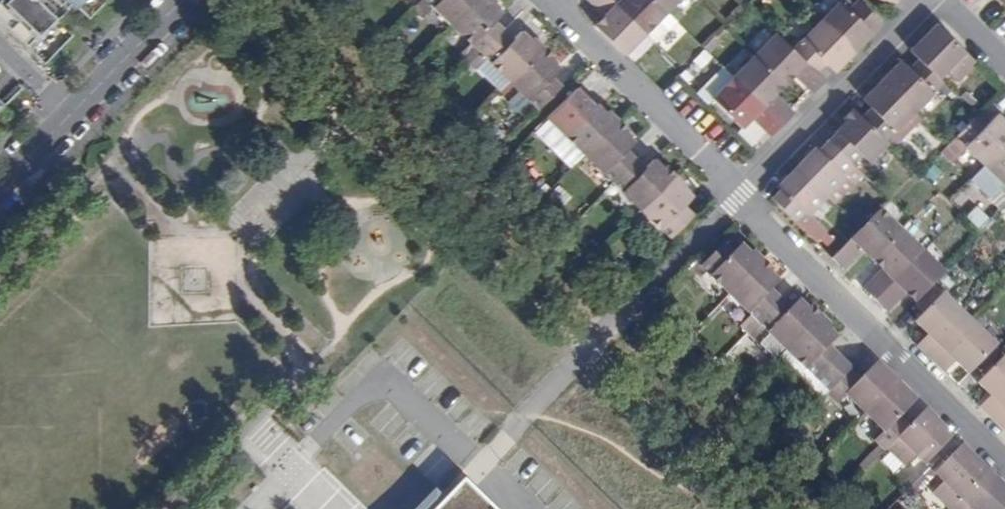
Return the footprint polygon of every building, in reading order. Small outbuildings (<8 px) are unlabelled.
[(28,47),(72,1),(73,0),(0,0),(0,20),(28,47)] [(434,7),(453,26),(478,0),(427,0),(434,7)] [(453,26),(476,48),(481,53),(505,29),(496,21),(503,13),(494,4),(497,1),(495,0),(478,0),(453,26)] [(646,32),(613,0),(590,0),(606,16),(610,20),(600,30),(624,54),(646,32)] [(667,11),(656,0),(613,0),(646,32),(667,11)] [(678,0),(656,0),(667,11),(678,0)] [(870,35),(882,23),(859,0),(854,5),(849,10),(842,2),(840,1),(821,20),(854,52),(870,35)] [(842,2),(849,10),(854,5),(849,0),(844,0),(842,2)] [(646,32),(656,42),(677,20),(667,11),(646,32)] [(596,26),(600,30),(610,20),(606,16),(596,26)] [(844,61),(854,52),(821,20),(793,49),(817,72),(826,63),(835,71),(844,61)] [(919,59),(938,78),(947,69),(958,80),(976,62),(937,23),(921,40),(910,51),(919,59)] [(482,54),(488,59),(510,81),(544,47),(534,37),(531,40),(522,31),(515,39),(505,30),(505,29),(481,53),(482,54)] [(819,88),(825,81),(817,72),(793,49),(777,34),(755,56),(780,80),(790,69),(795,73),(811,88),(814,92),(819,88)] [(514,85),(539,109),(563,85),(553,76),(556,73),(561,68),(551,59),(554,57),(544,47),(510,81),(514,85)] [(465,59),(471,64),(481,54),(481,53),(476,48),(465,59)] [(471,64),(471,65),(477,70),(488,59),(482,54),(481,53),(481,54),(471,64)] [(780,80),(755,56),(734,77),(783,124),(789,118),(794,113),(790,110),(774,94),(770,90),(780,80)] [(938,78),(919,59),(910,69),(901,60),(891,71),(882,80),(914,111),(937,88),(946,96),(951,91),(938,78)] [(724,66),(702,88),(713,99),(734,77),(724,66)] [(785,84),(795,73),(790,69),(780,80),(785,84)] [(783,124),(734,77),(713,99),(737,123),(748,112),(752,116),(768,132),(772,136),(776,131),(783,124)] [(785,84),(780,80),(770,90),(774,94),(785,84)] [(914,111),(882,80),(875,87),(863,99),(872,108),(862,117),(887,141),(915,112),(914,111)] [(510,81),(500,92),(503,95),(514,85),(510,81)] [(961,97),(966,91),(959,84),(954,90),(961,97)] [(555,125),(585,154),(619,120),(609,110),(606,113),(597,103),(589,111),(579,101),(564,116),(555,125)] [(862,117),(854,109),(844,118),(847,121),(838,131),(828,140),(852,164),(861,154),(869,162),(888,142),(887,141),(862,117)] [(748,112),(737,123),(742,127),(752,116),(748,112)] [(955,137),(984,165),(1004,144),(1004,122),(1004,121),(997,114),(988,122),(979,113),(977,115),(955,137)] [(619,120),(585,154),(614,182),(637,158),(629,150),(636,142),(626,132),(629,130),(619,120)] [(828,140),(819,150),(816,147),(805,159),(798,166),(828,196),(847,177),(854,184),(864,175),(863,174),(852,164),(828,140)] [(984,165),(1004,185),(1004,144),(984,165)] [(637,158),(614,182),(642,210),(676,175),(666,166),(664,169),(654,159),(646,167),(637,158)] [(828,196),(798,166),(790,174),(779,185),(782,188),(772,198),(779,205),(795,221),(794,222),(816,243),(826,232),(809,215),(828,196)] [(864,175),(874,185),(880,179),(869,168),(863,174),(864,175)] [(676,175),(642,210),(672,238),(694,215),(684,205),(693,197),(683,188),(686,185),(676,175)] [(877,256),(901,231),(879,210),(861,228),(832,258),(843,269),(862,250),(866,245),(877,256)] [(922,252),(901,231),(877,256),(887,266),(883,270),(867,286),(864,289),(865,291),(875,300),(899,277),(922,252)] [(707,271),(730,294),(763,260),(753,251),(751,253),(741,244),(733,252),(724,243),(702,266),(707,271)] [(872,260),(877,256),(866,245),(862,250),(872,260)] [(944,274),(922,252),(899,277),(875,300),(886,312),(890,308),(905,292),(910,288),(920,298),(944,274)] [(887,266),(877,256),(872,260),(883,270),(887,266)] [(701,278),(707,271),(702,266),(696,260),(687,269),(696,277),(697,278),(699,276),(701,278)] [(763,260),(730,294),(748,311),(740,318),(752,329),(781,299),(771,290),(780,282),(770,272),(773,270),(763,260)] [(905,292),(916,303),(920,298),(910,288),(905,292)] [(943,293),(922,315),(915,322),(926,332),(930,336),(927,340),(923,336),(916,344),(931,359),(970,320),(943,293)] [(781,299),(752,329),(763,340),(770,333),(787,350),(820,316),(810,307),(808,309),(798,300),(790,309),(781,299)] [(820,316),(787,350),(816,378),(830,391),(849,371),(852,369),(828,346),(837,337),(827,328),(830,326),(820,316)] [(996,346),(970,320),(931,359),(947,374),(954,367),(950,363),(954,359),(958,363),(969,374),(976,367),(996,346)] [(978,383),(989,394),(993,398),(990,402),(985,397),(978,405),(994,420),(1004,408),(1004,355),(984,376),(978,383)] [(830,391),(828,393),(837,402),(846,394),(865,413),(897,381),(877,362),(859,381),(849,371),(830,391)] [(897,381),(865,413),(885,432),(876,440),(886,450),(887,448),(908,427),(899,418),(916,400),(897,381)] [(994,420),(1004,431),(1004,408),(994,420)] [(908,427),(887,448),(905,466),(916,455),(925,464),(935,454),(953,436),(926,409),(908,427)] [(949,508),(951,508),(989,471),(961,444),(944,462),(934,472),(943,481),(932,492),(949,508)] [(951,508),(1004,508),(1004,487),(989,471),(951,508)] [(465,480),(444,501),(435,492),(419,508),(494,508),(465,480)]
